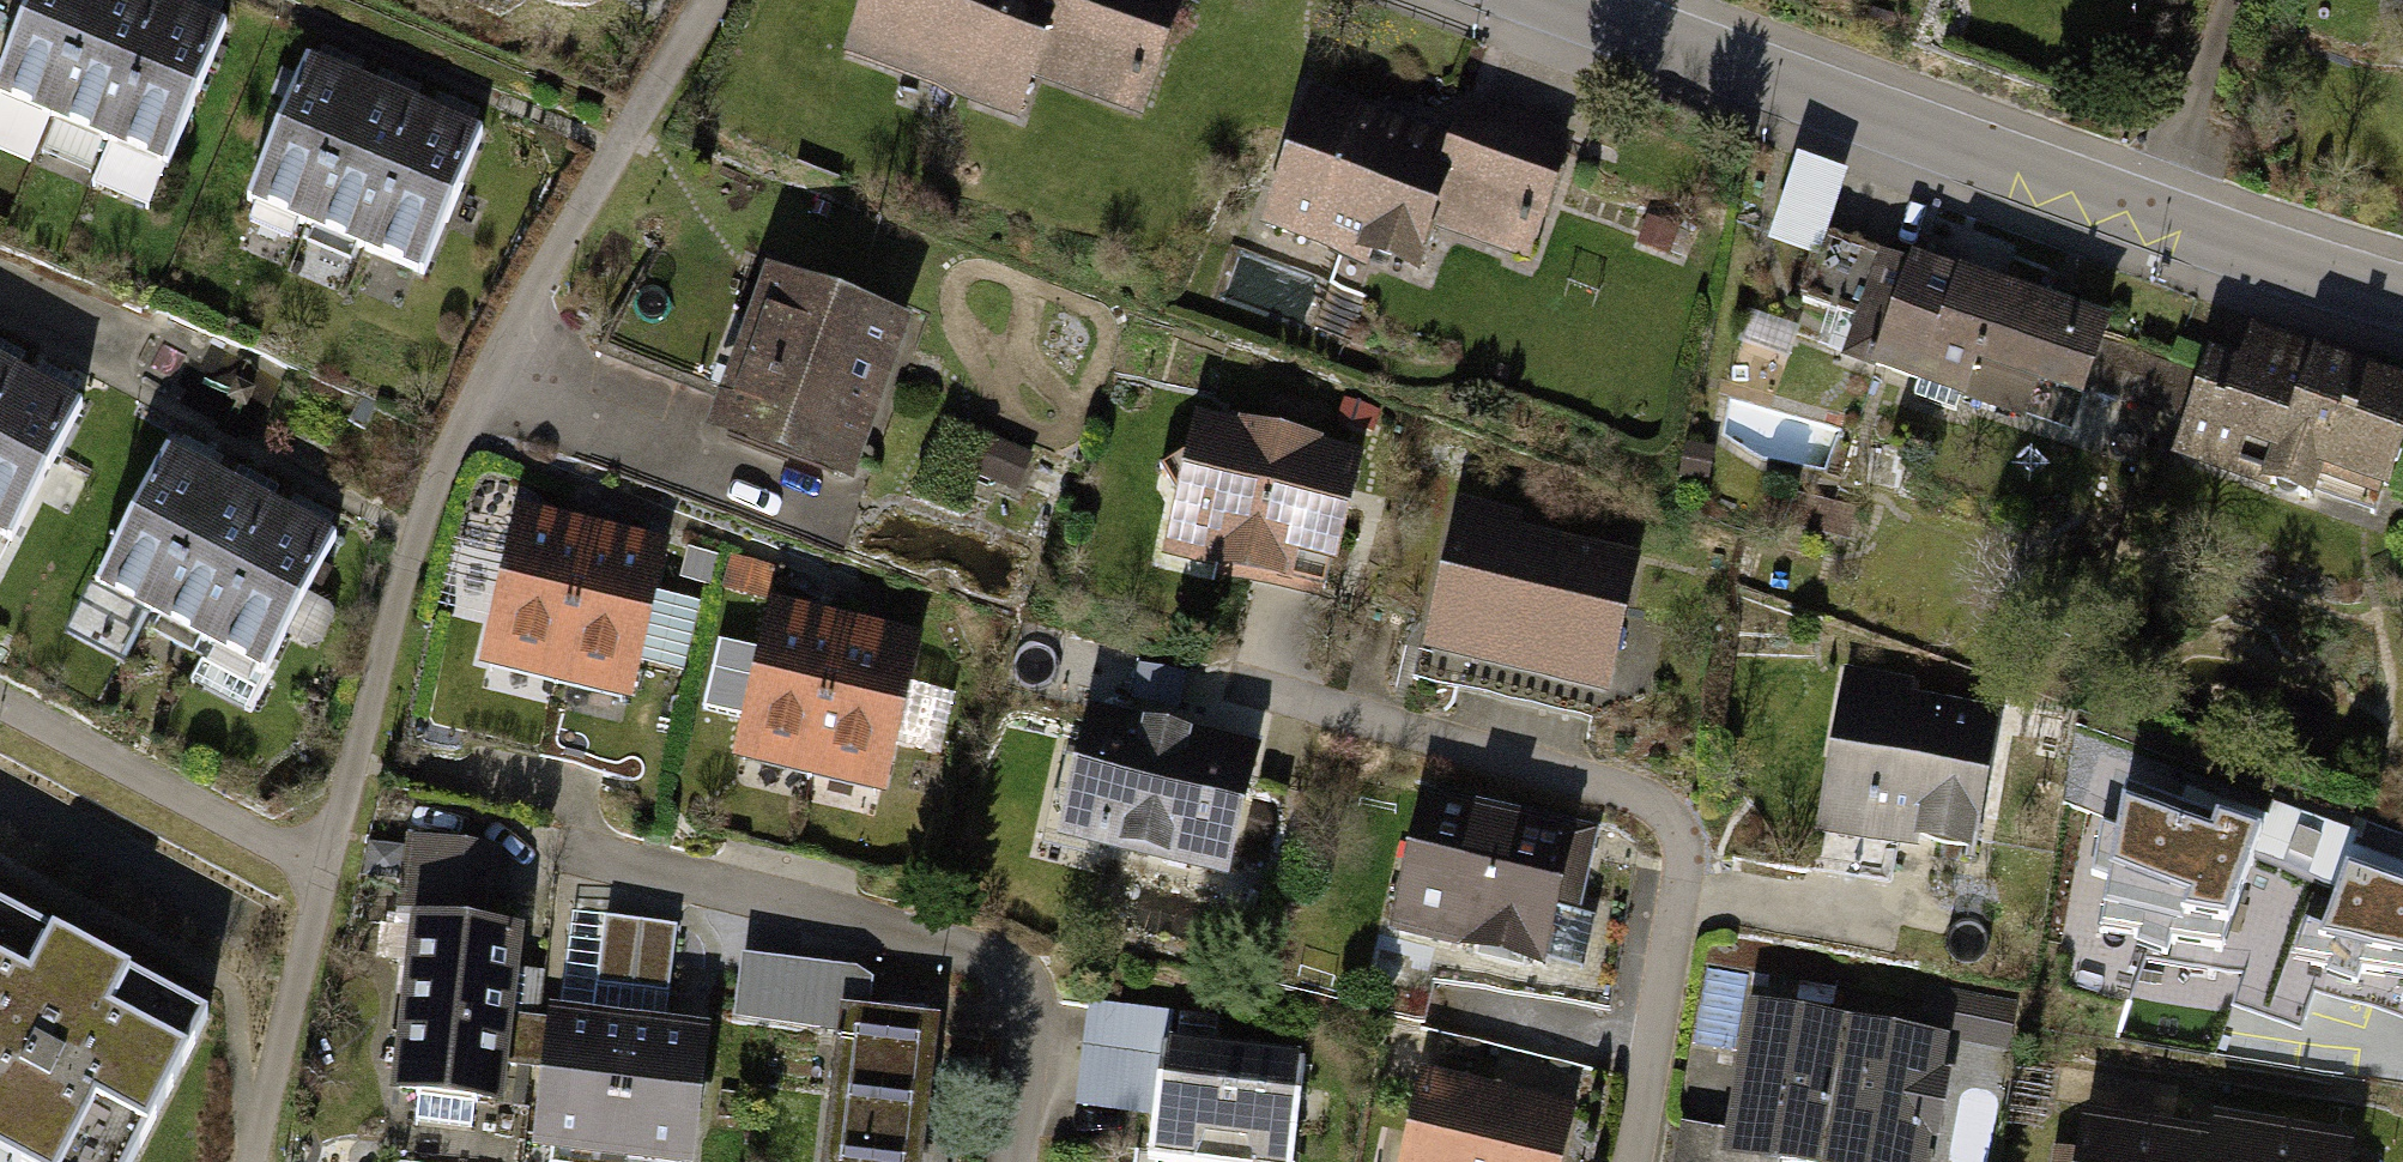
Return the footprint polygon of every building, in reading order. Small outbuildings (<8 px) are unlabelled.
[(0,76),(0,98),(170,168),(228,27),(187,10),(163,0),(31,0),(0,76)] [(834,58),(1016,123),(1032,79),(1139,118),(1182,0),(855,0),(834,58)] [(312,55),(251,199),(423,272),(485,128),(443,111),(387,87),(344,69),(312,55)] [(1449,135),(1314,90),(1267,229),(1420,280),(1438,227),(1532,259),(1575,134),(1462,96),(1449,135)] [(58,125),(47,154),(100,174),(111,144),(58,125)] [(1770,244),(1817,260),(1825,236),(1846,173),(1800,158),(1770,244)] [(1857,318),(1878,254),(1851,244),(1825,236),(1817,260),(1803,300),(1857,318)] [(1910,265),(1878,254),(1857,318),(1841,367),(2024,427),(2027,419),(2074,434),(2083,406),(2085,407),(2091,390),(2109,337),(2114,322),(2056,302),(1959,269),(1958,272),(1913,256),(1910,265)] [(763,274),(701,444),(847,497),(909,327),(763,274)] [(2250,327),(2237,363),(2211,354),(2186,422),(2172,462),(2274,497),(2275,491),(2315,505),(2324,479),(2381,499),(2383,493),(2390,495),(2402,457),(2402,380),(2401,380),(2278,337),(2250,327)] [(2109,337),(2091,390),(2186,422),(2211,354),(2179,342),(2173,359),(2109,337)] [(12,545),(85,405),(52,387),(0,360),(0,538),(12,545)] [(1235,427),(1195,418),(1160,559),(1327,600),(1352,500),(1362,458),(1319,448),(1321,443),(1237,422),(1235,427)] [(991,440),(975,479),(1019,496),(1034,457),(991,440)] [(249,483),(173,444),(99,589),(262,672),(336,527),(306,512),(249,483)] [(1525,520),(1457,504),(1414,678),(1598,723),(1636,568),(1520,540),(1525,520)] [(516,510),(477,673),(630,709),(669,547),(613,533),(575,524),(516,510)] [(765,605),(727,766),(882,802),(920,641),(866,628),(828,619),(765,605)] [(1124,717),(1091,709),(1059,849),(1229,888),(1262,748),(1175,728),(1187,676),(1137,665),(1124,717)] [(1918,680),(1850,668),(1819,836),(1975,864),(1992,769),(2002,714),(1915,699),(1918,680)] [(2129,791),(2125,828),(2100,824),(2092,883),(2113,887),(2104,934),(2143,940),(2140,949),(2172,958),(2244,971),(2232,1006),(2293,1027),(2310,988),(2402,1020),(2402,866),(2354,849),(2359,835),(2271,807),(2267,818),(2187,788),(2179,809),(2129,791)] [(1420,796),(1385,929),(1541,970),(1576,836),(1529,824),(1420,796)] [(399,908),(488,922),(499,851),(411,837),(399,908)] [(577,1019),(664,1029),(677,926),(570,915),(558,1016),(577,1019)] [(0,921),(0,1161),(125,1161),(197,1027),(0,921)] [(410,924),(389,1099),(499,1112),(519,936),(499,934),(410,924)] [(733,1027),(835,1037),(838,1015),(861,1017),(865,972),(739,960),(733,1027)] [(1928,987),(1918,1037),(1952,1043),(2007,1054),(2016,1003),(1928,987)] [(1143,1161),(1289,1161),(1300,1060),(1203,1050),(1207,1014),(1090,1001),(1077,1115),(1148,1123),(1143,1161)] [(1722,1161),(1930,1161),(1933,1147),(1939,1148),(1951,1079),(1945,1078),(1952,1043),(1918,1037),(1748,1008),(1722,1161)] [(528,1154),(586,1161),(690,1161),(707,1034),(664,1029),(577,1019),(558,1016),(545,1015),(528,1154)] [(838,1015),(835,1037),(821,1161),(922,1161),(937,1026),(919,1024),(861,1017),(838,1015)] [(1401,1161),(1565,1161),(1577,1112),(1480,1089),(1422,1075),(1401,1161)] [(2214,1136),(2082,1116),(2075,1161),(2210,1161),(2214,1136)] [(2217,1119),(2214,1136),(2210,1161),(2356,1161),(2359,1141),(2217,1119)]
